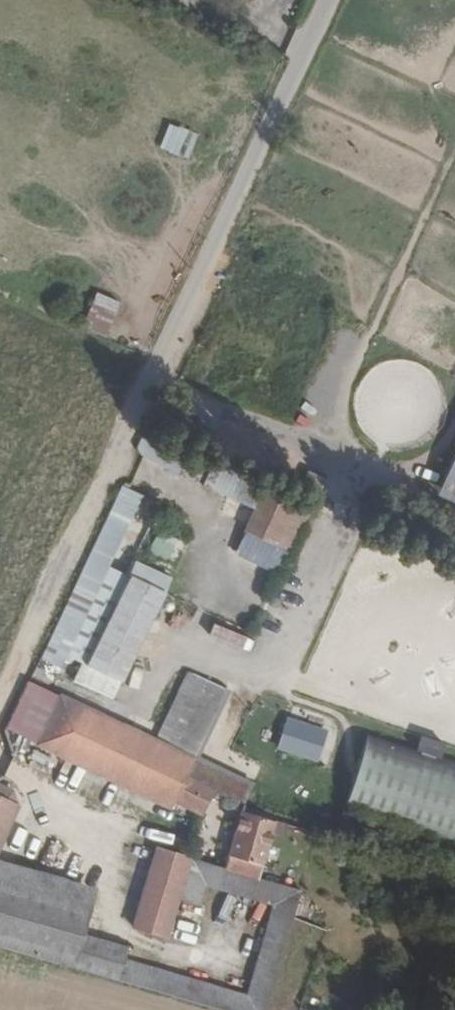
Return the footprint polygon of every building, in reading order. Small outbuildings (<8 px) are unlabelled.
[(169,122),(159,148),(188,159),(198,133),(169,122)] [(84,330),(110,336),(119,299),(94,292),(84,330)] [(202,485),(213,462),(143,430),(136,445),(137,450),(141,455),(202,485)] [(454,512),(454,456),(436,505),(454,512)] [(253,508),(263,484),(213,462),(202,485),(253,508)] [(108,565),(142,492),(122,483),(39,659),(60,669),(67,654),(108,565)] [(291,553),(312,506),(298,500),(263,484),(253,508),(242,531),(246,532),(287,551),(291,553)] [(176,556),(181,539),(156,531),(151,549),(176,556)] [(278,571),(287,551),(246,532),(237,552),(278,571)] [(127,572),(165,590),(172,577),(134,559),(127,572)] [(126,574),(108,565),(67,654),(84,661),(126,574)] [(122,680),(165,590),(127,572),(126,574),(84,661),(119,679),(122,680)] [(211,625),(209,639),(251,646),(253,632),(211,625)] [(110,697),(119,679),(84,661),(75,680),(110,697)] [(61,697),(39,745),(170,806),(172,800),(201,812),(204,805),(220,810),(225,799),(244,807),(253,788),(194,759),(224,688),(187,672),(156,742),(61,697)] [(39,745),(61,697),(28,681),(5,729),(39,745)] [(286,716),(276,749),(318,762),(328,729),(286,716)] [(342,806),(454,844),(454,765),(366,735),(342,806)] [(16,810),(11,791),(0,785),(0,847),(16,810)] [(243,813),(226,869),(260,879),(273,833),(275,823),(243,813)] [(291,828),(275,823),(273,833),(288,837),(291,828)] [(156,849),(133,926),(166,937),(189,858),(156,849)] [(274,906),(247,994),(269,1001),(303,891),(260,879),(226,869),(189,858),(166,937),(189,944),(207,886),(274,906)] [(72,968),(81,936),(96,886),(0,859),(0,947),(72,968)] [(216,918),(226,922),(235,897),(225,894),(216,918)] [(128,950),(81,936),(72,968),(119,981),(126,958),(128,950)] [(126,958),(119,981),(217,1009),(266,1009),(269,1001),(247,994),(126,958)]
